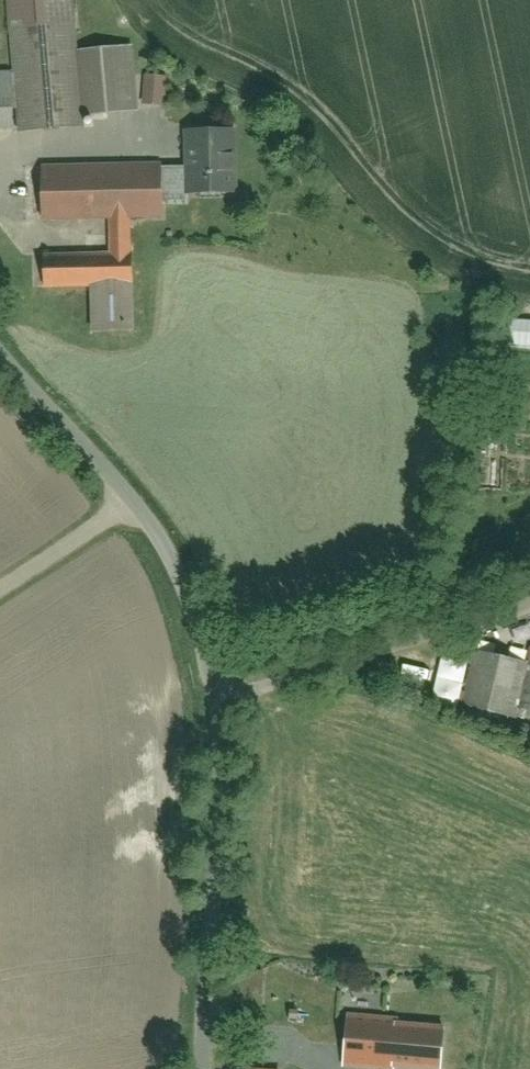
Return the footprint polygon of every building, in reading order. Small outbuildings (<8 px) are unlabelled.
[(88,127),(77,0),(9,0),(15,71),(0,73),(0,135),(88,127)] [(144,116),(138,50),(86,55),(93,121),(144,116)] [(176,109),(174,80),(147,82),(148,111),(176,109)] [(249,132),(189,133),(190,202),(249,201),(249,132)] [(50,250),(51,288),(97,287),(100,340),(137,338),(134,285),(143,285),(141,247),(136,248),(135,218),(178,217),(176,162),(47,166),(49,221),(118,219),(119,248),(50,250)] [(465,706),(529,719),(529,663),(476,652),(465,706)] [(350,1068),(451,1068),(452,1013),(351,1011),(350,1068)]
